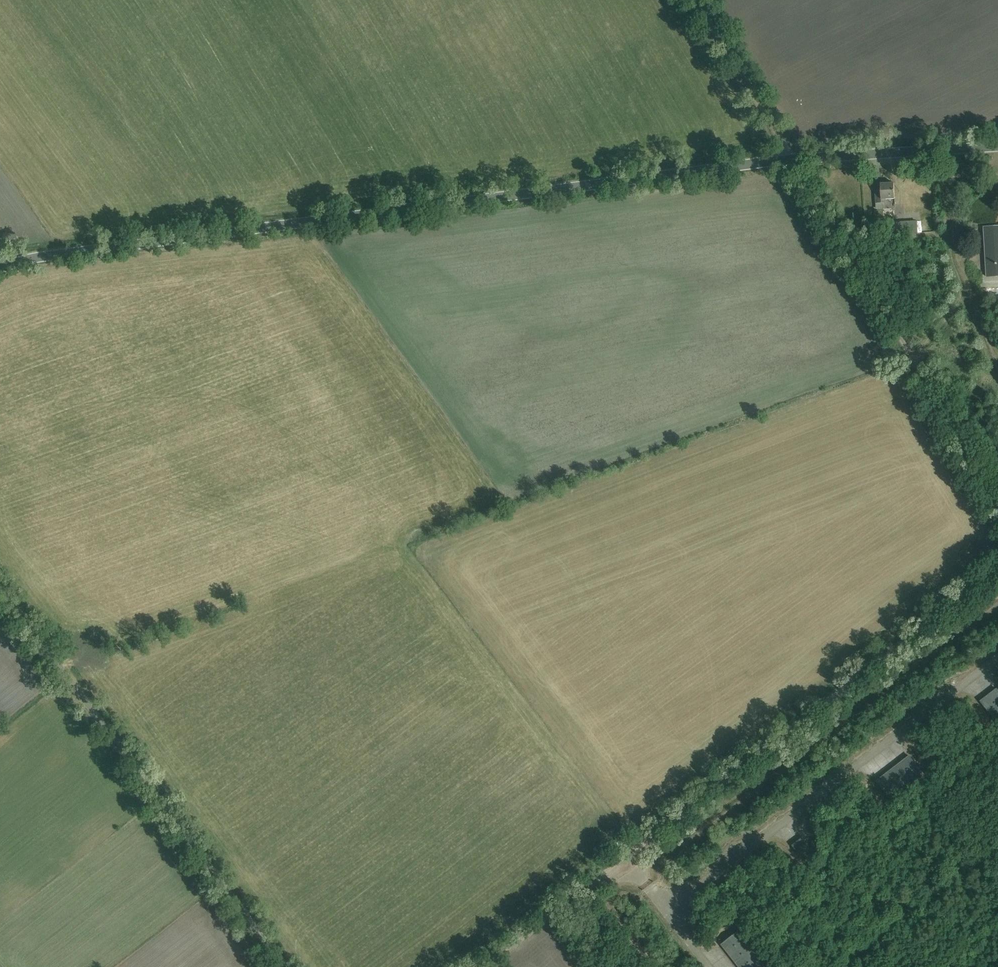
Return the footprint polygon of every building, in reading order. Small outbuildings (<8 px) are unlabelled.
[(893,183),(881,184),(881,189),(875,189),(876,204),(885,203),(885,199),(895,199),(893,183)] [(908,222),(888,223),(889,230),(889,236),(904,235),(909,234),(908,222)] [(997,276),(997,226),(983,226),(986,277),(997,276)] [(997,713),(997,690),(996,688),(979,701),(992,717),(997,713)] [(888,798),(922,772),(909,755),(875,781),(888,798)] [(800,855),(809,849),(801,839),(793,845),(800,855)] [(763,963),(737,931),(721,944),(739,966),(759,966),(763,963)]
